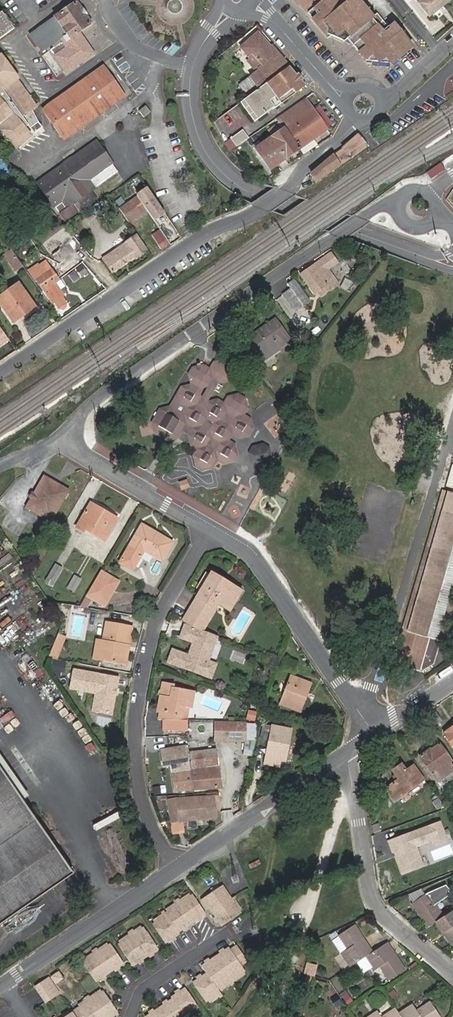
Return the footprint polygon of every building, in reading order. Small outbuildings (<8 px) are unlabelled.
[(306,12),(308,11),(321,0),(296,0),(306,12)] [(310,17),(319,28),(324,34),(332,36),(334,39),(344,40),(353,42),(364,57),(372,59),(389,64),(394,60),(413,45),(394,23),(389,27),(377,13),(371,17),(357,0),(321,0),(308,11),(306,12),(310,17)] [(429,17),(449,0),(417,0),(418,1),(417,2),(429,17)] [(94,53),(78,31),(91,22),(77,2),(30,34),(41,50),(59,38),(61,41),(50,49),(66,72),(94,53)] [(8,32),(15,28),(3,12),(0,15),(0,38),(8,32)] [(255,73),(239,84),(248,96),(290,67),(272,46),(272,47),(259,32),(239,48),(247,58),(245,60),(255,73)] [(34,111),(18,78),(2,57),(0,58),(0,128),(17,148),(32,136),(27,129),(30,127),(36,135),(40,132),(36,126),(37,125),(34,120),(37,118),(34,111)] [(275,107),(276,109),(305,86),(290,67),(248,96),(244,99),(258,119),(275,107)] [(121,97),(125,94),(107,68),(102,71),(121,97)] [(45,113),(63,138),(121,97),(102,71),(45,113)] [(34,111),(39,107),(18,78),(34,111)] [(312,109),(318,104),(311,94),(305,99),(312,109)] [(255,122),(258,119),(244,99),(240,101),(255,122)] [(278,123),(267,130),(272,137),(286,159),(326,130),(312,109),(305,99),(276,119),(278,123)] [(140,110),(145,117),(151,112),(146,105),(140,110)] [(235,132),(241,114),(222,109),(217,127),(235,132)] [(236,135),(231,139),(237,146),(241,144),(249,138),(243,130),(236,135)] [(309,174),(315,182),(367,146),(357,133),(309,174)] [(269,171),(286,159),(272,137),(255,150),(269,171)] [(38,181),(58,210),(89,189),(117,170),(96,141),(38,181)] [(242,160),(248,156),(241,144),(237,146),(232,150),(236,156),(238,155),(242,160)] [(442,160),(427,169),(431,177),(446,167),(442,160)] [(134,196),(134,197),(143,210),(151,221),(167,211),(151,186),(134,196)] [(89,189),(58,210),(64,218),(95,197),(89,189)] [(134,197),(118,207),(127,221),(143,210),(134,197)] [(45,243),(52,254),(72,240),(62,225),(59,227),(62,232),(51,239),(46,243),(45,243)] [(42,237),(46,243),(51,239),(47,233),(42,237)] [(134,257),(136,258),(147,251),(136,235),(125,242),(125,244),(103,259),(112,273),(134,257)] [(157,245),(159,248),(166,244),(164,240),(157,245)] [(15,271),(23,266),(11,250),(4,255),(15,271)] [(319,292),(322,296),(338,284),(322,260),(302,274),(316,294),(319,292)] [(52,269),(46,261),(39,265),(43,271),(41,272),(43,275),(52,269)] [(331,267),(337,276),(346,271),(340,261),(331,267)] [(44,291),(56,283),(60,280),(52,269),(43,275),(41,272),(43,271),(39,265),(30,272),(37,283),(39,282),(44,291)] [(295,312),(309,302),(295,280),(289,284),(292,288),(284,294),(295,312)] [(63,297),(65,296),(56,283),(44,291),(53,304),(56,302),(61,308),(64,308),(65,308),(66,302),(63,297)] [(35,307),(18,284),(0,297),(0,303),(13,322),(35,307)] [(13,322),(16,325),(37,309),(35,307),(13,322)] [(276,319),(246,340),(247,340),(261,360),(290,340),(276,319)] [(254,365),(261,360),(247,340),(240,345),(254,365)] [(180,404),(186,408),(183,413),(171,406),(159,409),(152,422),(154,432),(168,441),(179,438),(180,437),(183,431),(188,435),(191,445),(197,449),(193,455),(196,466),(203,470),(214,467),(218,461),(224,465),(235,461),(239,455),(236,444),(230,441),(233,435),(239,438),(250,436),(254,429),(251,418),(245,415),(249,409),(246,398),(238,394),(227,397),(224,403),(217,399),(208,401),(218,384),(230,381),(235,373),(233,364),(224,358),(214,362),(210,368),(203,364),(193,367),(188,375),(190,384),(182,386),(177,394),(180,404)] [(255,461),(261,460),(265,453),(264,449),(258,445),(252,447),(249,452),(251,458),(255,461)] [(26,507),(50,521),(68,490),(44,477),(34,493),(32,492),(29,498),(31,499),(26,507)] [(182,490),(188,489),(185,480),(180,482),(182,490)] [(442,490),(393,663),(402,666),(400,670),(408,673),(409,668),(420,672),(434,664),(441,641),(437,640),(452,586),(452,492),(442,490)] [(85,529),(105,540),(116,520),(101,510),(99,513),(95,511),(97,508),(90,504),(77,527),(84,531),(85,529)] [(144,550),(162,561),(172,543),(142,525),(120,563),(133,570),(144,550)] [(46,579),(54,583),(62,569),(54,565),(46,579)] [(115,589),(119,582),(101,571),(97,578),(115,589)] [(229,584),(211,573),(209,578),(226,588),(229,584)] [(195,626),(203,630),(219,603),(229,610),(241,591),(229,584),(226,588),(209,578),(204,575),(196,589),(200,592),(189,610),(200,617),(195,626)] [(66,590),(73,593),(81,581),(74,577),(66,590)] [(87,595),(105,606),(115,589),(97,578),(87,595)] [(189,610),(184,620),(195,626),(200,617),(189,610)] [(132,627),(106,623),(102,641),(99,660),(122,664),(125,646),(129,646),(132,627)] [(203,630),(184,623),(178,638),(192,643),(188,654),(172,648),(166,663),(211,679),(217,663),(209,660),(218,636),(203,630)] [(56,639),(55,642),(51,650),(59,653),(65,642),(56,638),(56,639)] [(93,658),(99,660),(102,641),(96,640),(93,658)] [(47,658),(56,659),(59,653),(51,650),(47,658)] [(283,667),(294,671),(297,663),(286,659),(283,667)] [(94,712),(114,716),(120,679),(76,672),(73,690),(97,695),(94,712)] [(388,681),(402,686),(404,680),(389,676),(388,681)] [(304,701),(300,700),(307,683),(292,677),(281,704),(300,711),(304,701)] [(304,701),(310,684),(307,683),(300,700),(304,701)] [(182,704),(189,705),(191,693),(173,689),(173,686),(163,684),(162,691),(161,696),(158,711),(159,712),(158,720),(163,720),(179,720),(179,716),(182,704)] [(179,716),(186,718),(189,705),(182,704),(179,716)] [(163,731),(187,731),(187,720),(179,720),(163,720),(163,731)] [(216,740),(245,740),(245,724),(216,724),(216,740)] [(279,760),(285,761),(290,730),(265,726),(261,743),(270,744),(266,764),(278,767),(279,760)] [(420,757),(437,782),(452,771),(452,763),(440,744),(420,757)] [(42,898),(66,881),(74,876),(23,802),(29,797),(0,755),(0,926),(42,898)] [(176,791),(221,789),(216,763),(171,765),(176,791)] [(386,789),(394,801),(424,780),(414,766),(406,771),(402,765),(393,772),(398,780),(386,789)] [(441,787),(452,779),(452,771),(437,782),(441,787)] [(216,819),(215,815),(213,806),(219,806),(218,793),(209,794),(210,798),(168,800),(169,808),(178,807),(181,821),(186,821),(196,820),(216,819)] [(172,830),(182,829),(181,821),(178,807),(169,808),(172,830)] [(452,829),(452,820),(448,813),(441,818),(450,831),(452,829)] [(188,831),(197,830),(196,820),(186,821),(188,831)] [(440,821),(388,841),(401,875),(424,866),(417,848),(446,837),(440,821)] [(425,896),(413,904),(419,915),(436,905),(452,894),(447,885),(429,894),(425,896)] [(206,903),(212,912),(231,899),(221,886),(203,898),(204,899),(201,901),(204,905),(206,903)] [(421,890),(407,896),(413,904),(425,896),(421,890)] [(181,902),(178,899),(176,901),(191,923),(205,913),(192,895),(181,902)] [(212,912),(221,926),(240,913),(232,902),(236,899),(234,897),(231,899),(212,912)] [(179,933),(179,931),(191,923),(176,901),(173,902),(176,906),(171,910),(166,915),(179,933)] [(419,915),(427,928),(436,922),(444,917),(436,905),(419,915)] [(436,922),(444,934),(452,928),(452,914),(452,912),(444,917),(436,922)] [(180,935),(179,933),(166,915),(165,913),(162,915),(164,919),(153,926),(165,945),(180,935)] [(341,953),(351,967),(365,958),(372,953),(354,926),(339,936),(348,949),(341,953)] [(451,945),(452,944),(452,928),(444,934),(451,945)] [(142,961),(158,950),(145,929),(136,935),(134,931),(132,933),(134,937),(136,936),(140,943),(137,945),(141,951),(137,953),(142,961)] [(137,953),(141,951),(137,945),(140,943),(136,936),(134,937),(132,933),(129,934),(131,938),(119,946),(133,967),(142,961),(137,953)] [(389,980),(405,970),(387,943),(372,953),(365,958),(374,971),(381,967),(389,980)] [(110,973),(124,964),(112,945),(101,953),(98,949),(95,951),(110,973)] [(244,972),(241,966),(247,962),(236,947),(230,951),(229,949),(215,958),(230,981),(244,972)] [(96,982),(110,973),(95,951),(93,952),(95,956),(84,964),(96,982)] [(233,985),(230,981),(215,958),(201,967),(206,975),(217,990),(228,983),(230,986),(233,985)] [(57,984),(64,980),(60,973),(59,973),(52,978),(57,984)] [(206,1003),(207,1001),(216,995),(219,999),(221,997),(217,990),(206,975),(198,980),(193,984),(206,1003)] [(50,980),(37,988),(42,995),(54,987),(50,980)] [(42,995),(47,1003),(59,994),(54,987),(42,995)] [(393,1000),(399,996),(393,987),(387,991),(393,1000)] [(198,1008),(186,989),(172,999),(173,1001),(184,1016),(188,1016),(187,1015),(198,1008)] [(118,1013),(105,992),(92,1000),(90,997),(88,998),(85,1000),(88,1003),(73,1013),(76,1016),(112,1016),(118,1013)] [(348,1006),(354,1001),(350,995),(344,999),(348,1006)] [(173,1001),(160,1010),(165,1016),(184,1016),(173,1001)] [(430,1002),(417,1011),(413,1005),(399,1014),(402,1016),(440,1016),(430,1002)] [(399,1014),(396,1008),(383,1016),(402,1016),(399,1014)]
